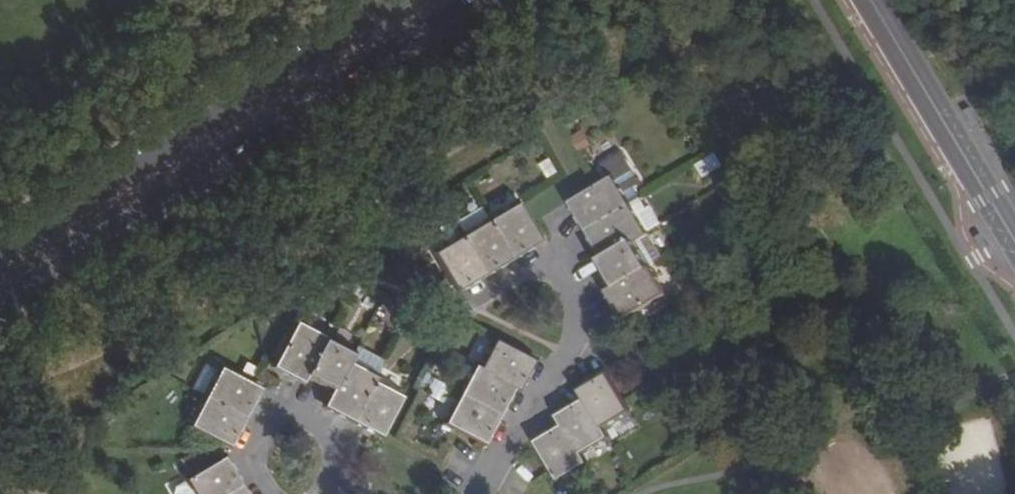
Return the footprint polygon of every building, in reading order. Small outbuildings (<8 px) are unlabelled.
[(625,153),(621,152),(614,156),(615,158),(601,167),(610,181),(615,178),(630,205),(640,199),(633,188),(640,183),(642,182),(639,177),(637,178),(625,159),(627,158),(625,153)] [(569,205),(585,232),(630,205),(615,178),(610,181),(598,188),(569,205)] [(512,258),(540,242),(517,205),(515,202),(489,218),(512,258)] [(642,202),(632,207),(647,232),(648,231),(660,223),(650,207),(646,210),(642,202)] [(630,205),(585,232),(601,259),(635,238),(647,232),(632,207),(630,205)] [(512,258),(489,218),(461,235),(484,274),(512,258)] [(664,258),(648,231),(647,232),(635,238),(650,266),(664,258)] [(457,290),(484,274),(461,235),(434,251),(447,272),(457,290)] [(596,262),(611,289),(650,266),(635,238),(601,259),(596,262)] [(667,294),(650,266),(611,289),(605,293),(621,321),(626,318),(667,294)] [(297,325),(276,365),(274,370),(301,384),(304,378),(325,340),(297,325)] [(304,378),(333,392),(347,364),(353,354),(325,340),(304,378)] [(533,363),(493,342),(477,370),(514,389),(518,391),(533,363)] [(351,424),(373,382),(375,379),(347,364),(333,392),(324,409),(351,424)] [(204,365),(191,389),(204,397),(246,419),(260,392),(249,386),(220,371),(218,373),(204,365)] [(499,416),(514,389),(477,370),(472,367),(457,395),(499,416)] [(579,389),(584,399),(603,430),(629,414),(624,404),(605,373),(579,389)] [(425,374),(417,389),(439,400),(436,405),(445,409),(455,389),(425,374)] [(400,397),(373,382),(351,424),(377,437),(378,438),(378,437),(400,397)] [(499,416),(457,395),(442,422),(452,427),(484,444),(499,416)] [(246,419),(204,397),(189,426),(221,442),(231,447),(246,419)] [(562,424),(581,456),(608,440),(603,430),(584,399),(557,415),(562,424)] [(629,414),(603,430),(608,440),(611,444),(638,428),(629,414)] [(587,466),(581,456),(562,424),(536,441),(555,474),(560,482),(587,466)] [(184,466),(192,476),(216,462),(209,451),(184,466)] [(241,485),(225,457),(220,460),(216,462),(192,476),(175,486),(173,489),(173,493),(174,493),(226,493),(241,485)] [(241,485),(226,493),(247,493),(241,485)]
